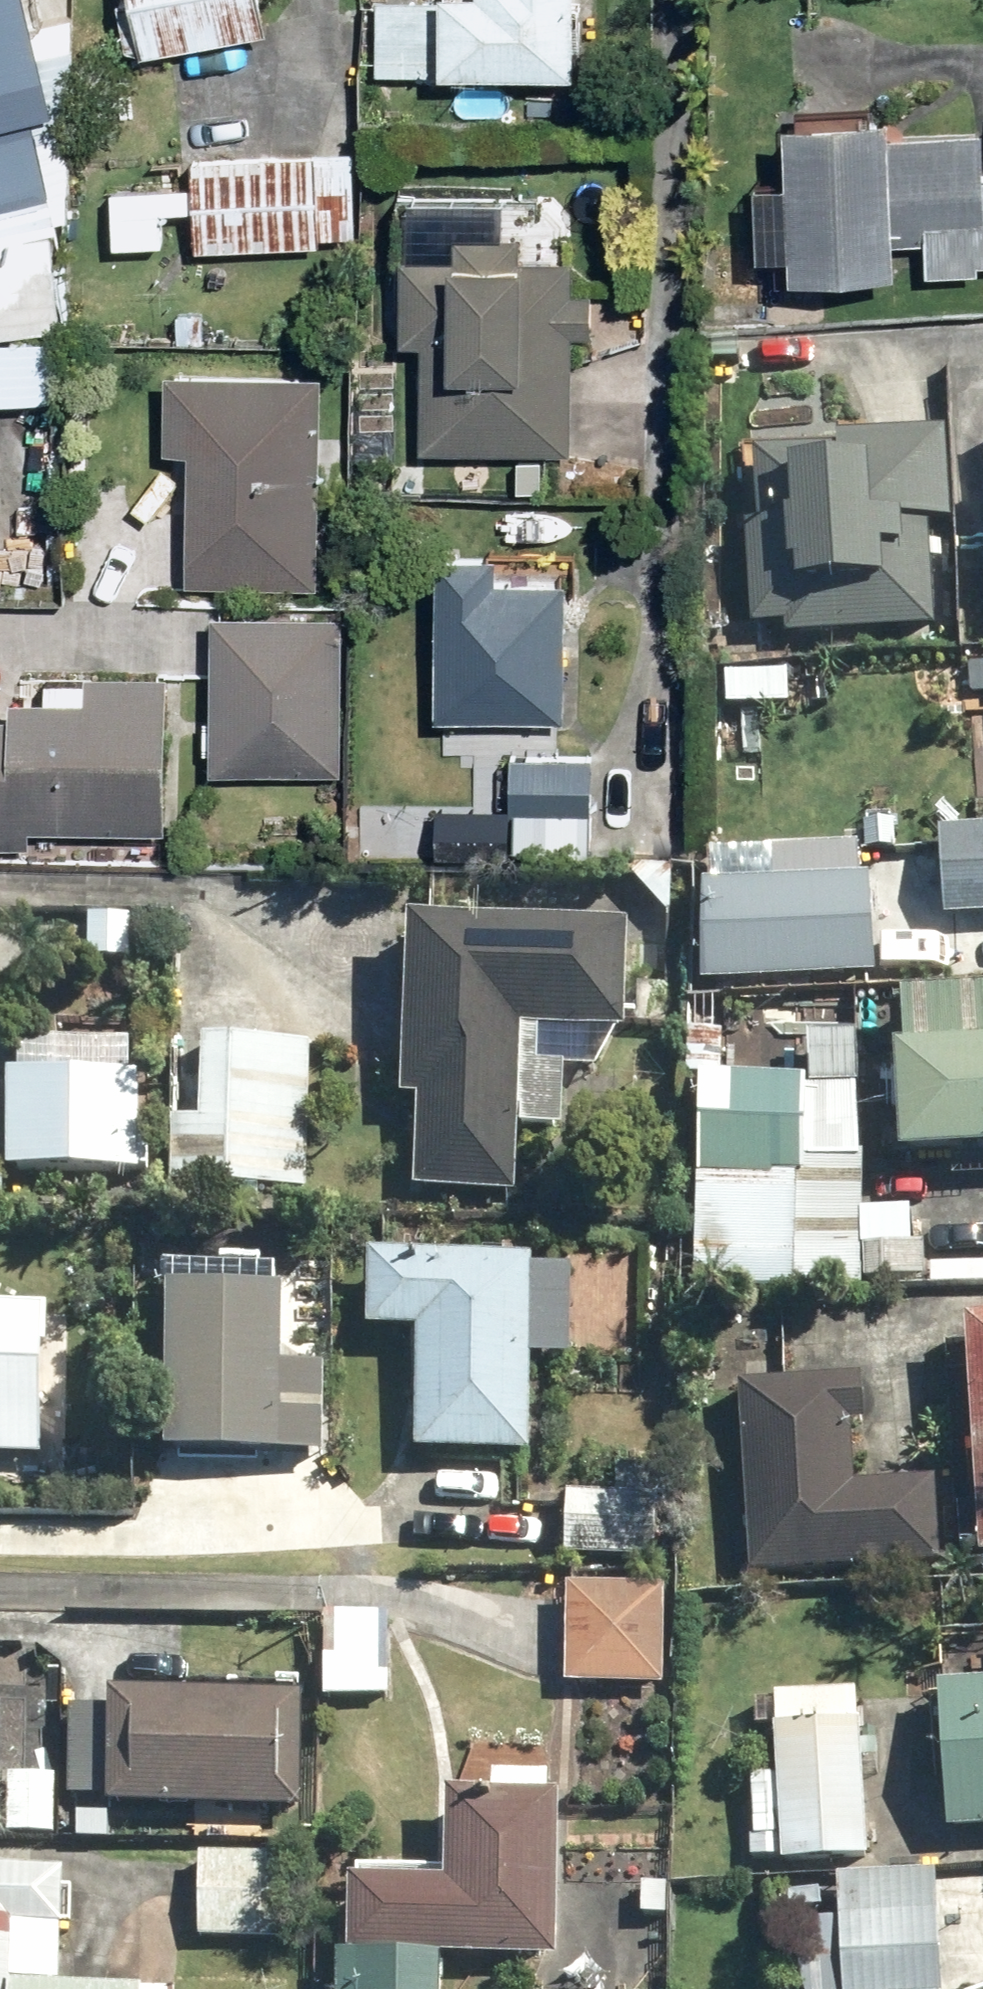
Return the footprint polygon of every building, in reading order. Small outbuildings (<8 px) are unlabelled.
[(50,383),(66,153),(28,0),(0,0),(0,379),(50,383)] [(146,50),(273,27),(268,0),(137,0),(146,50)] [(446,2),(373,2),(373,69),(583,68),(583,0),(446,0),(446,2)] [(896,276),(897,242),(927,243),(927,268),(982,269),(982,257),(982,133),(895,130),(895,107),(797,104),(792,273),(896,276)] [(197,155),(197,186),(116,185),(115,239),(161,240),(161,205),(197,206),(196,245),(336,247),(336,183),(355,183),(355,145),(337,145),(317,145),(317,150),(265,149),(265,156),(197,155)] [(575,250),(557,249),(519,247),(520,233),(456,231),(456,244),(402,242),(398,336),(425,337),(420,452),(464,454),(462,499),(551,503),(554,450),(566,451),(572,332),(592,333),(594,292),(574,291),(575,250)] [(166,361),(164,449),(193,449),(189,578),(317,582),(323,365),(166,361)] [(949,430),(842,427),(841,451),(759,449),(757,527),(753,527),(750,625),(933,631),(936,532),(910,532),(910,521),(947,522),(949,430)] [(505,569),(506,547),(444,545),(438,713),(564,718),(569,572),(505,569)] [(341,771),(348,609),(218,604),(212,766),(341,771)] [(33,847),(34,827),(172,831),(177,675),(51,670),(50,691),(14,690),(13,710),(0,710),(0,846),(33,847)] [(747,753),(754,682),(722,679),(716,750),(747,753)] [(514,828),(515,811),(594,815),(596,757),(517,753),(515,799),(441,796),(440,825),(514,828)] [(982,917),(982,824),(961,825),(968,918),(982,917)] [(542,1035),(634,1037),(636,926),(411,920),(407,1099),(418,1099),(415,1193),(521,1195),(522,1131),(568,1132),(570,1062),(541,1062),(542,1035)] [(721,1077),(723,996),(693,995),(691,1076),(721,1077)] [(903,997),(905,1156),(982,1155),(982,996),(903,997)] [(864,1029),(812,1026),(809,1081),(861,1084),(864,1029)] [(230,1127),(173,1125),(171,1181),(288,1186),(291,1126),(307,1127),(311,1042),(233,1039),(230,1127)] [(11,1069),(8,1170),(142,1174),(145,1073),(11,1069)] [(858,1092),(810,1090),(808,1152),(856,1154),(858,1092)] [(908,1211),(865,1210),(866,1163),(804,1162),(803,1179),(701,1176),(697,1284),(863,1289),(863,1276),(906,1277),(908,1211)] [(527,1452),(531,1358),(576,1360),(579,1268),(535,1266),(535,1261),(372,1255),(369,1329),(419,1331),(414,1448),(527,1452)] [(286,1367),(288,1290),(169,1286),(165,1452),(328,1457),(330,1393),(318,1393),(318,1368),(286,1367)] [(42,1458),(50,1308),(0,1306),(0,1456),(42,1458)] [(839,1411),(839,1391),(744,1394),(748,1570),(942,1565),(940,1483),(860,1485),(859,1451),(850,1451),(849,1410),(839,1411)] [(661,1498),(565,1493),(563,1524),(659,1529),(661,1498)] [(565,1585),(561,1683),(664,1687),(667,1588),(565,1585)] [(381,1697),(387,1619),(334,1614),(328,1693),(381,1697)] [(937,1684),(946,1837),(982,1834),(982,1682),(937,1684)] [(777,1777),(753,1776),(751,1862),(858,1864),(862,1693),(779,1691),(777,1777)] [(117,1694),(113,1806),(297,1813),(302,1701),(117,1694)] [(107,1797),(109,1709),(72,1708),(70,1796),(107,1797)] [(57,1835),(57,1776),(13,1776),(13,1835),(57,1835)] [(340,1949),(339,1955),(338,1988),(443,1988),(444,1959),(553,1964),(561,1779),(497,1776),(496,1794),(451,1792),(447,1884),(355,1880),(352,1949),(340,1949)] [(199,1855),(196,1936),(301,1940),(304,1859),(199,1855)] [(180,1984),(64,1979),(69,1872),(0,1870),(0,1988),(180,1988),(180,1984)] [(936,1874),(844,1873),(843,1911),(796,1910),(795,1988),(934,1988),(936,1874)]
